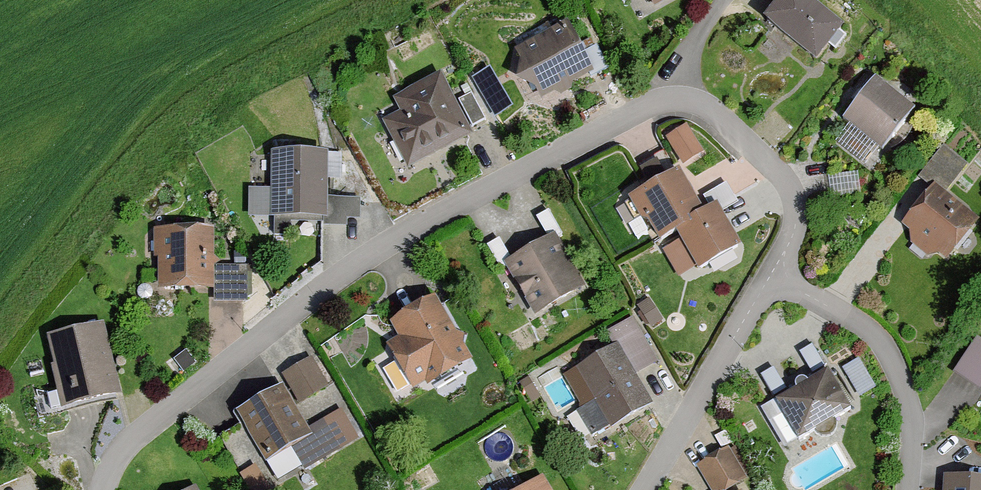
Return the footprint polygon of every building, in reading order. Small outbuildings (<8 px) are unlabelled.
[(651,8),(666,0),(646,0),(651,8)] [(816,0),(778,0),(766,16),(818,56),(844,22),(816,0)] [(558,24),(497,54),(527,113),(588,82),(558,24)] [(468,76),(488,116),(513,104),(493,63),(468,76)] [(870,73),(838,115),(888,153),(920,111),(870,73)] [(447,75),(381,105),(411,169),(477,139),(447,75)] [(687,122),(656,135),(669,167),(701,153),(687,122)] [(957,173),(967,160),(945,142),(934,155),(957,173)] [(330,160),(259,157),(257,222),(327,224),(330,160)] [(678,166),(631,192),(679,278),(746,240),(720,192),(699,204),(678,166)] [(931,179),(897,226),(944,260),(978,214),(931,179)] [(207,230),(144,232),(146,296),(209,294),(207,230)] [(548,235),(504,257),(531,310),(576,287),(548,235)] [(216,294),(249,293),(248,262),(216,263),(216,294)] [(436,299),(387,326),(420,382),(468,354),(436,299)] [(605,348),(560,372),(594,437),(643,412),(626,381),(656,365),(630,317),(597,334),(605,348)] [(95,326),(38,336),(51,408),(108,398),(95,326)] [(980,383),(980,336),(975,333),(956,370),(980,383)] [(851,393),(873,387),(865,355),(843,361),(851,393)] [(310,365),(228,410),(254,457),(279,443),(296,474),(353,443),(310,365)] [(830,370),(773,397),(792,436),(848,409),(830,370)] [(745,478),(731,445),(698,459),(712,489),(718,489),(745,478)] [(270,486),(256,460),(241,468),(253,489),(264,489),(270,486)] [(944,460),(943,489),(980,489),(980,460),(944,460)] [(511,489),(549,489),(540,474),(511,489)]
